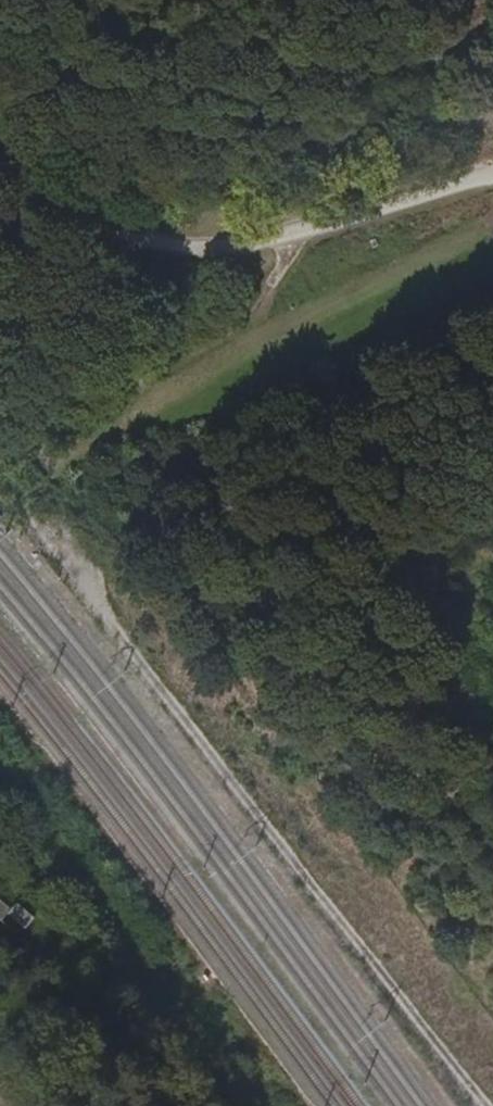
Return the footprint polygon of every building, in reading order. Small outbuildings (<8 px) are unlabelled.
[(25,930),(37,918),(20,902),(8,914),(25,930)]
